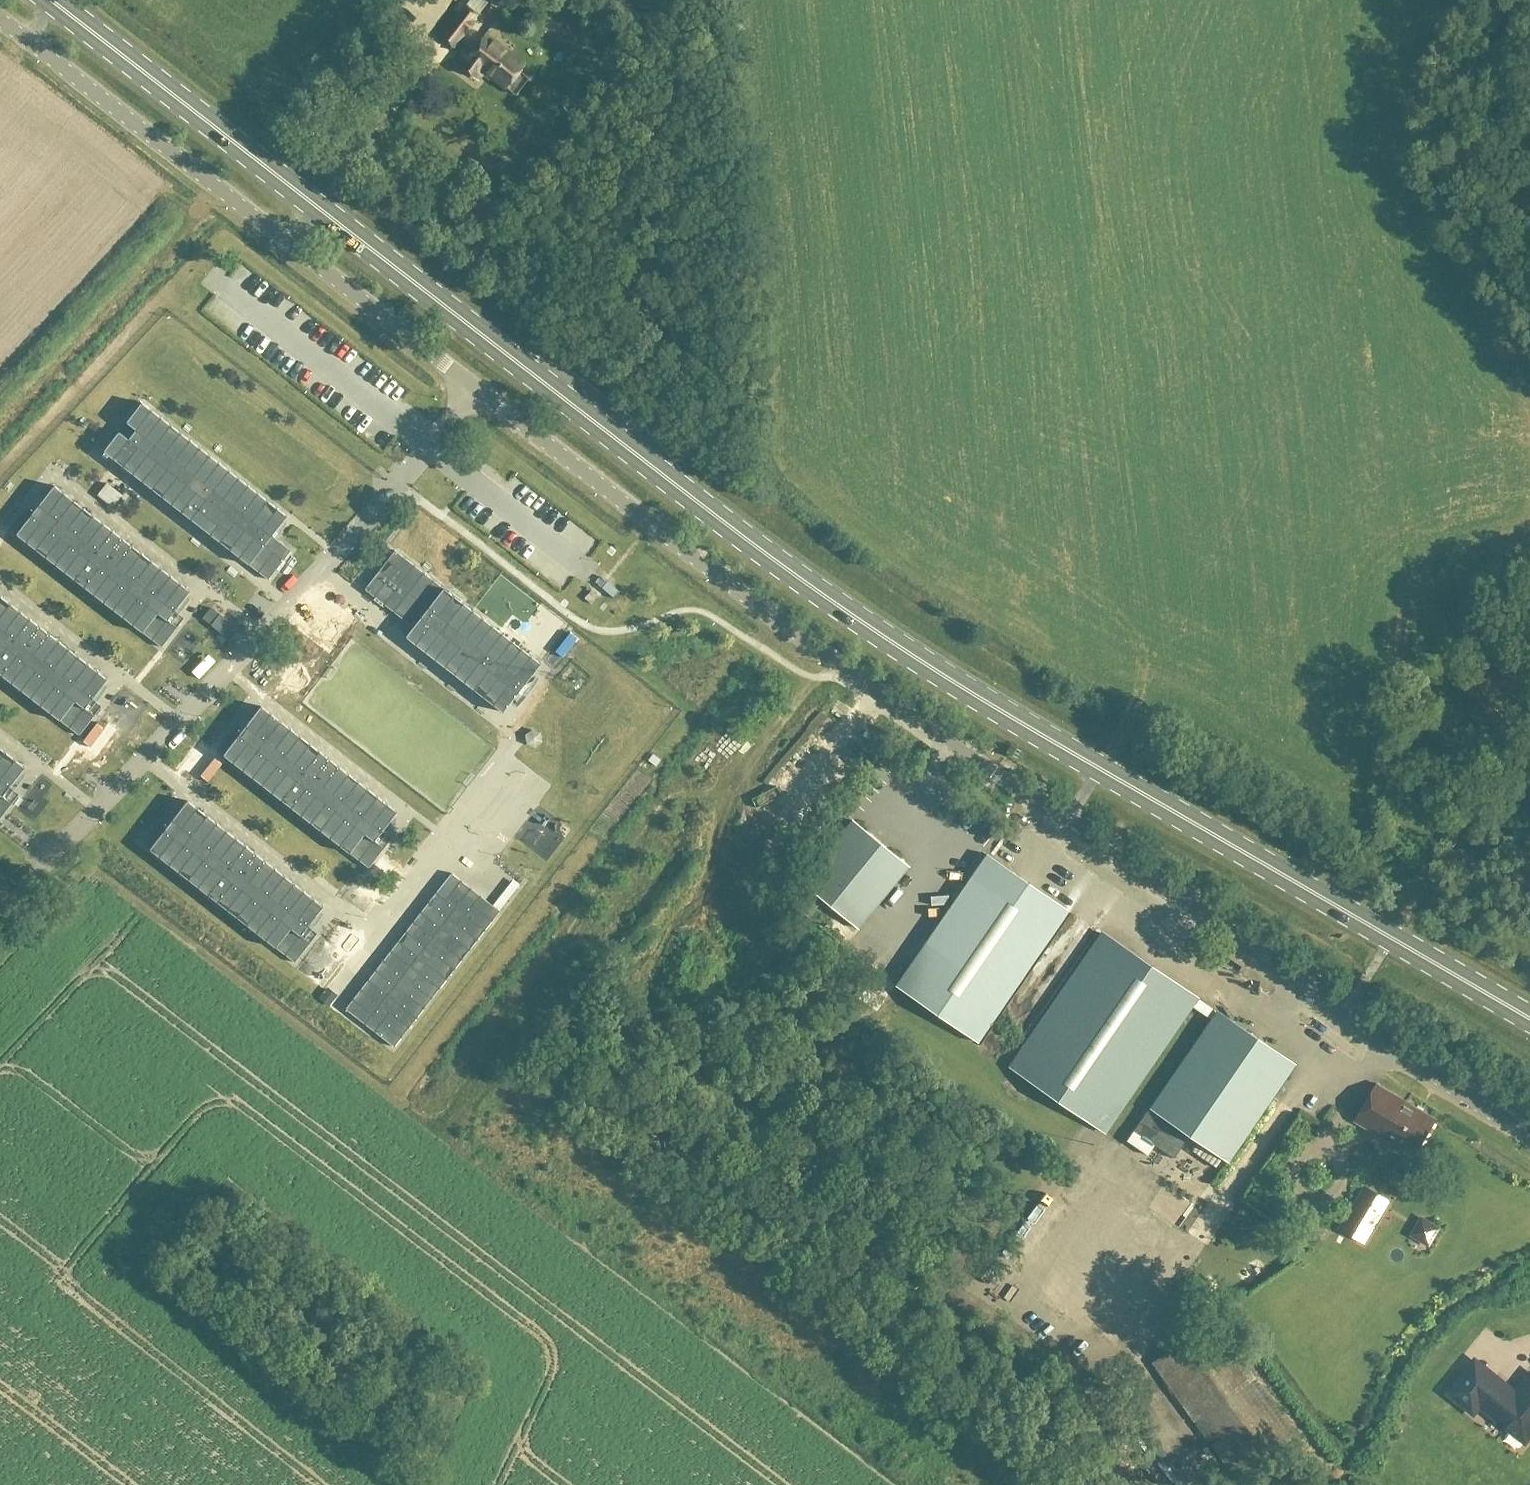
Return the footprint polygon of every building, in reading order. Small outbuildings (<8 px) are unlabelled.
[(452,49),(476,17),(464,8),(440,39),(452,49)] [(515,95),(527,79),(519,73),(523,67),(486,38),(474,53),(469,49),(457,64),(477,80),(483,72),(506,89),(515,95)] [(286,517),(140,404),(125,424),(135,431),(127,441),(118,433),(103,453),(267,581),(290,552),(271,537),(286,517)] [(189,593),(53,487),(15,536),(160,649),(183,620),(174,612),(189,593)] [(540,665),(394,552),(364,591),(412,628),(405,638),(502,714),(540,665)] [(0,598),(0,676),(78,736),(101,708),(91,700),(107,681),(0,598)] [(210,627),(229,642),(238,630),(219,616),(210,627)] [(396,813),(260,707),(221,755),(368,870),(391,840),(381,833),(396,813)] [(753,736),(761,743),(772,729),(763,722),(753,736)] [(0,750),(0,820),(18,796),(9,788),(24,769),(0,750)] [(322,908),(186,802),(149,851),(293,963),(317,935),(307,927),(322,908)] [(905,865),(900,861),(855,824),(817,870),(804,886),(857,930),(896,883),(893,881),(905,865)] [(979,1041),(1070,909),(988,852),(897,984),(979,1041)] [(500,914),(451,876),(345,1011),(393,1049),(500,914)] [(1009,1068),(1050,1096),(1105,1134),(1196,1000),(1099,934),(1009,1068)] [(1228,1162),(1293,1067),(1215,1013),(1150,1108),(1228,1162)] [(1436,1121),(1377,1085),(1354,1123),(1413,1159),(1436,1121)] [(1380,1215),(1358,1203),(1342,1231),(1363,1243),(1380,1215)] [(1212,1320),(1151,1363),(1235,1479),(1296,1435),(1212,1320)] [(1529,1437),(1529,1376),(1515,1395),(1475,1362),(1448,1395),(1473,1415),(1479,1407),(1525,1443),(1529,1437)]
